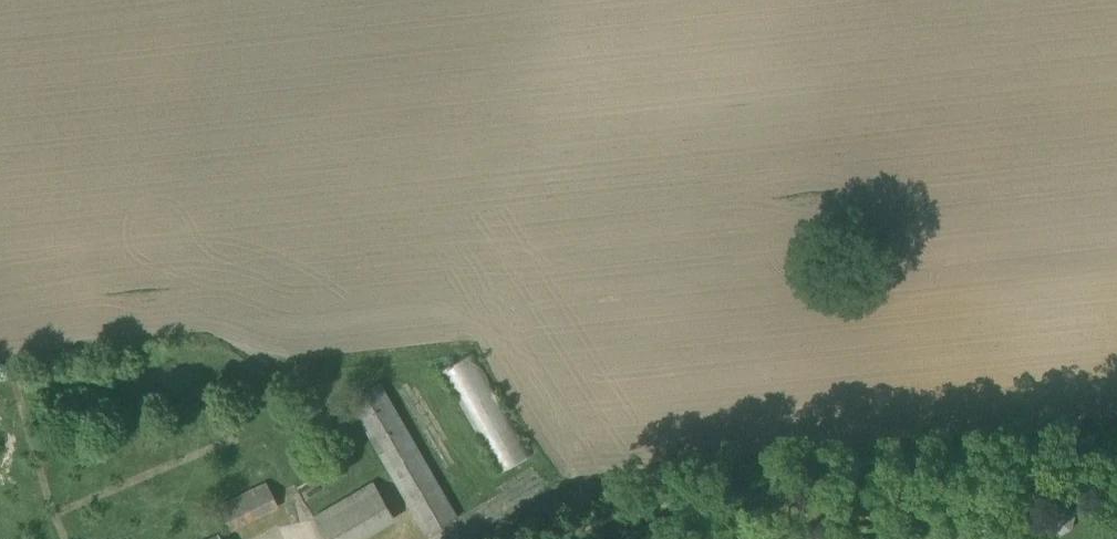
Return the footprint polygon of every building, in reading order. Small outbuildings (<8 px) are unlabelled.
[(487,389),(491,388),(476,355),(455,365),(483,427),(500,419),(487,389)] [(426,536),(456,518),(378,384),(348,401),(426,536)] [(509,442),(496,452),(510,470),(524,460),(509,442)] [(231,532),(279,508),(265,482),(218,506),(231,532)] [(320,514),(332,538),(360,538),(400,521),(384,485),(320,514)] [(993,533),(1047,526),(1045,508),(991,514),(993,533)] [(813,530),(803,532),(803,538),(814,538),(813,530)]
